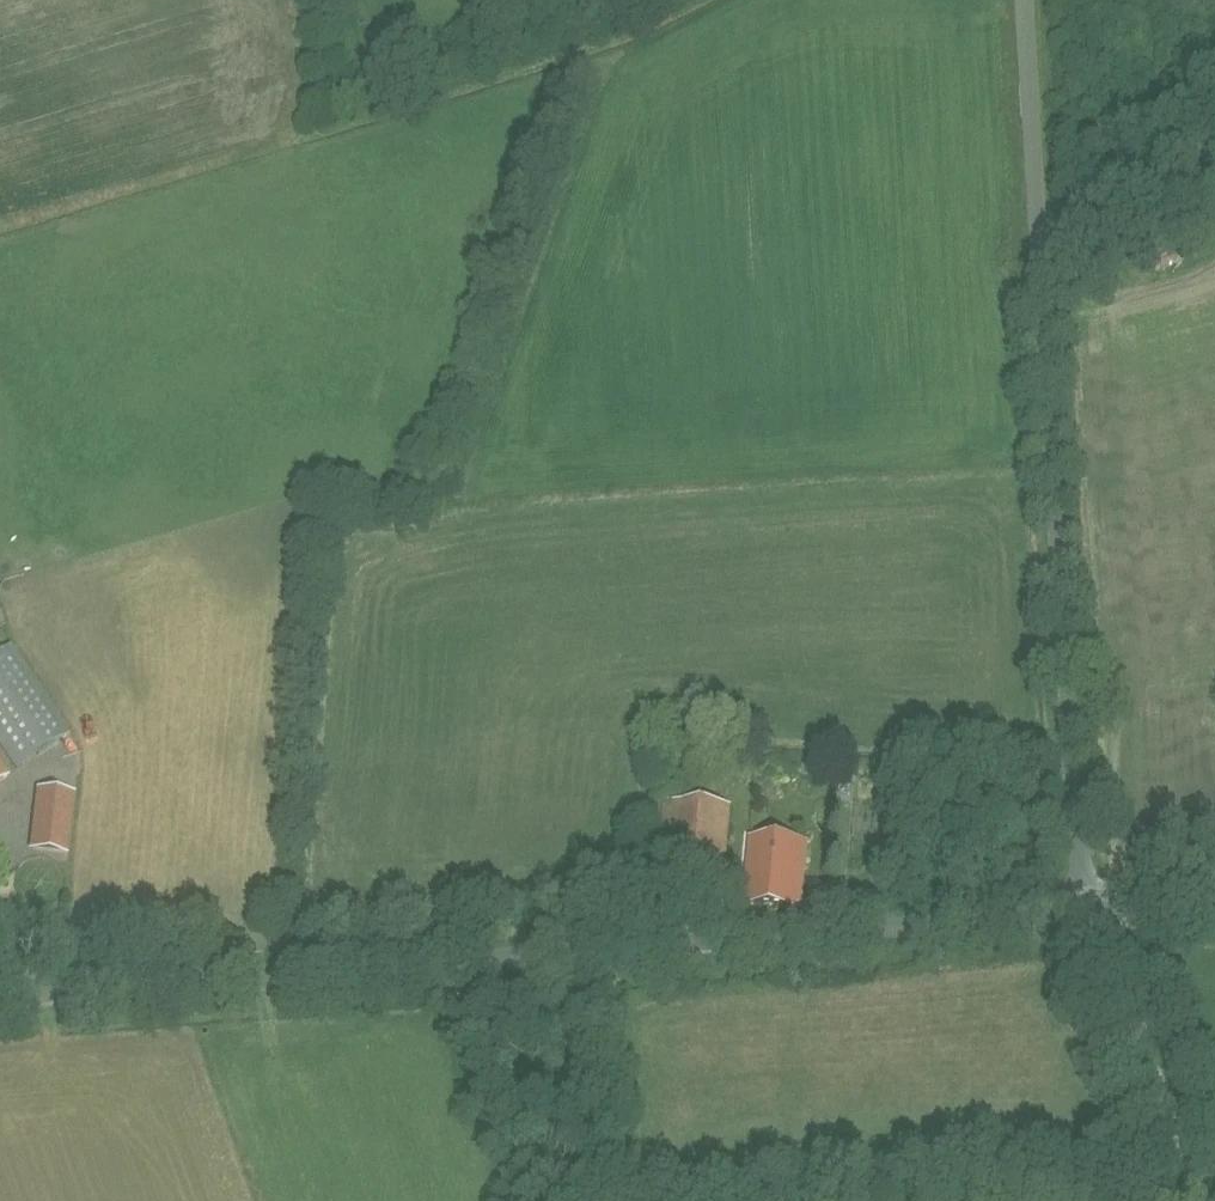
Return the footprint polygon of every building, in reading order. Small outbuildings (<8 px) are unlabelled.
[(15,770),(67,736),(9,648),(0,654),(0,747),(15,770)] [(0,763),(0,780),(8,775),(0,763)] [(31,849),(64,853),(71,794),(38,790),(31,849)] [(682,875),(683,861),(727,863),(731,804),(664,800),(658,874),(682,875)] [(801,909),(807,842),(751,836),(744,903),(801,909)]
